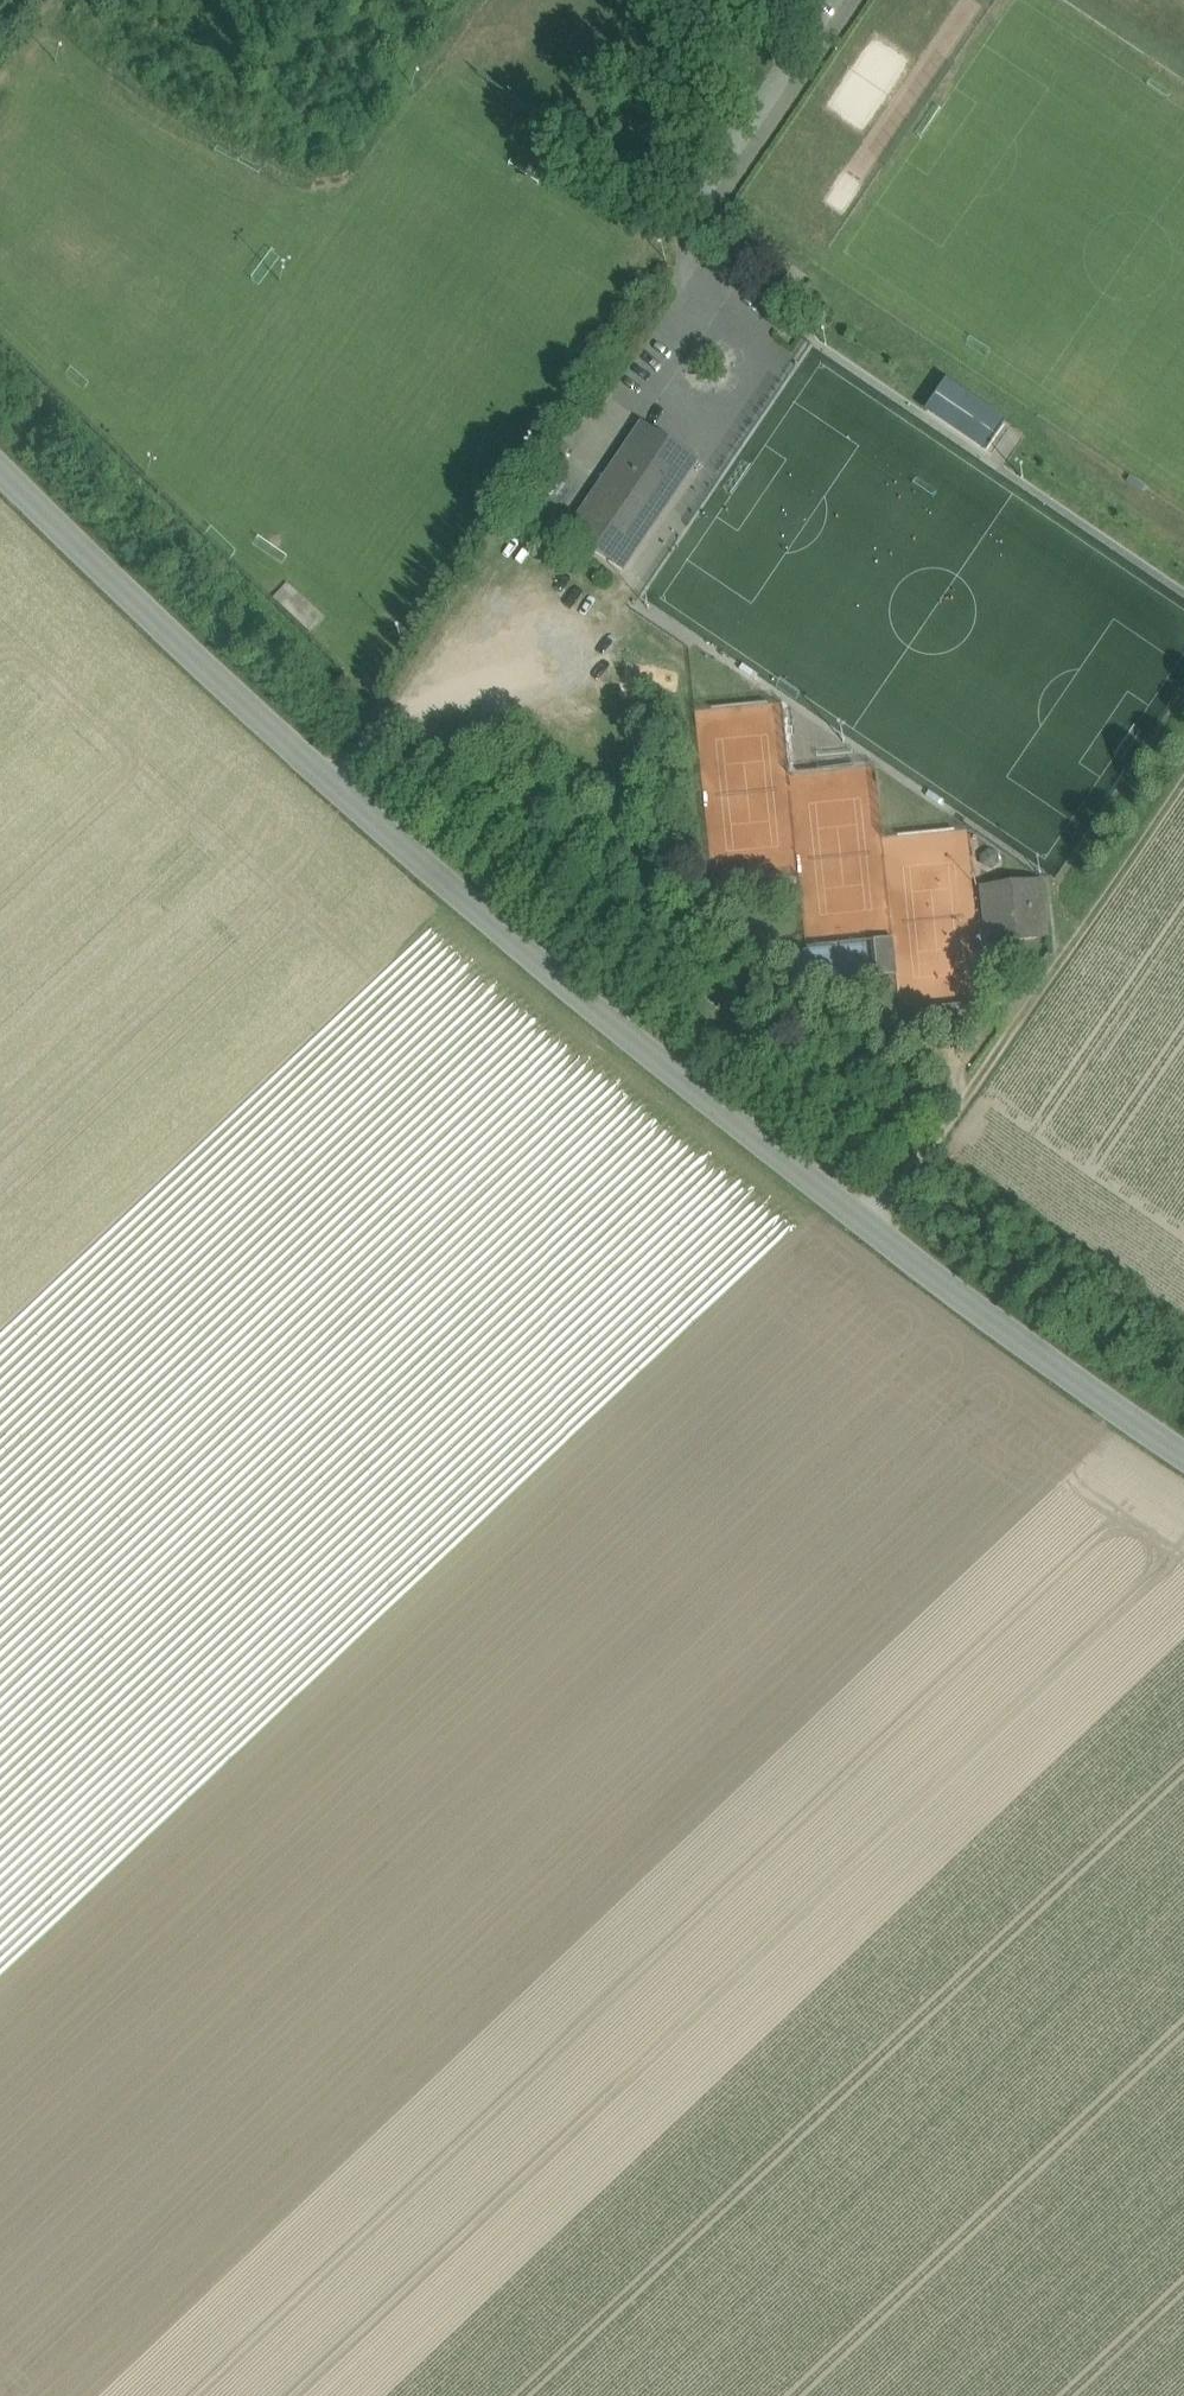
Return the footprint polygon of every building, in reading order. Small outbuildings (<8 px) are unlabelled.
[(989,450),(1008,419),(946,382),(927,413),(989,450)] [(643,426),(570,533),(615,564),(689,457),(643,426)] [(565,481),(549,504),(561,512),(577,488),(565,481)] [(1042,883),(983,889),(984,904),(992,903),(996,942),(1047,937),(1042,883)] [(889,939),(876,941),(880,977),(897,976),(896,961),(891,961),(889,939)]
